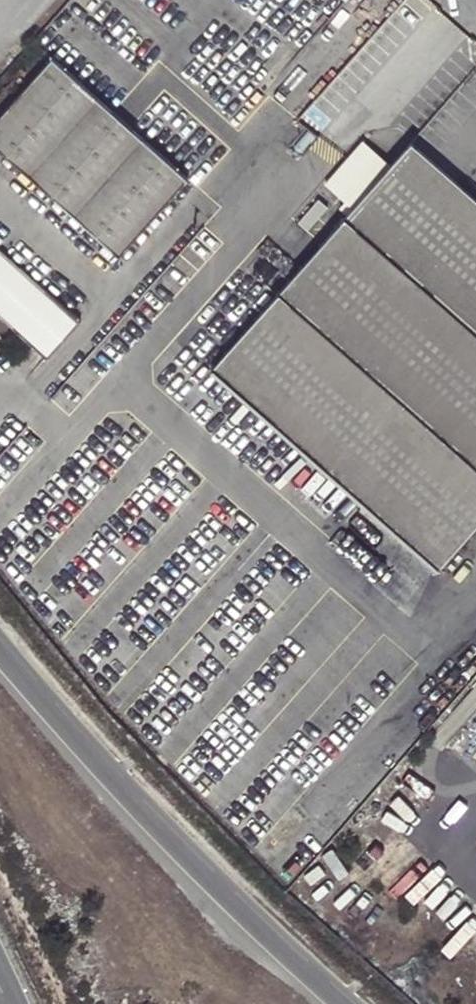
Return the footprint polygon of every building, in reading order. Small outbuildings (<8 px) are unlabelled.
[(0,121),(0,148),(121,256),(189,179),(54,59),(0,121)] [(392,167),(364,143),(350,160),(327,186),(354,211),(392,167)] [(354,211),(213,371),(324,469),(475,300),(475,199),(413,144),(392,167),(354,211)] [(81,320),(0,247),(0,314),(48,357),(81,320)] [(324,469),(438,569),(475,526),(475,300),(324,469)]
